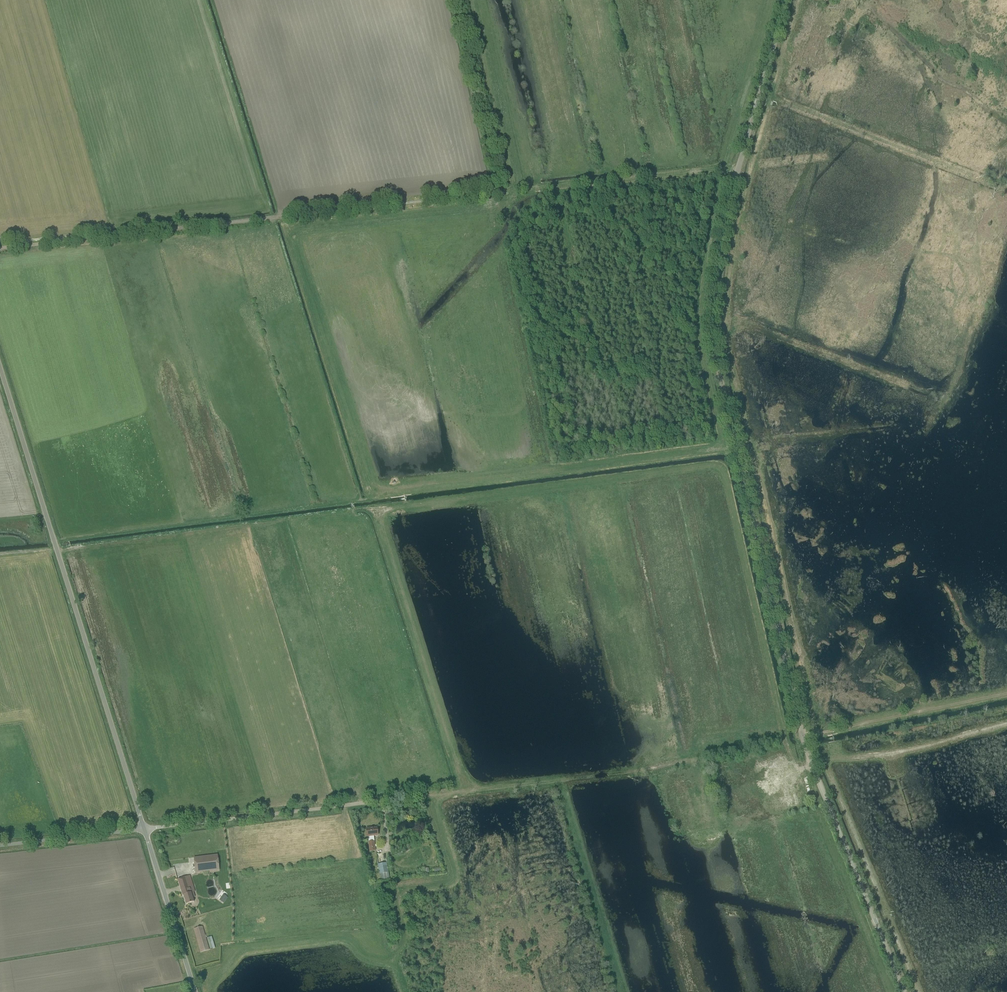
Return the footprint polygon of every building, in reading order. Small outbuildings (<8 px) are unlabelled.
[(369,842),(370,851),(375,851),(374,841),(373,841),(373,836),(378,835),(377,828),(366,829),(367,837),(369,836),(369,842)] [(381,874),(382,880),(389,879),(384,853),(376,854),(379,874),(381,874)] [(194,858),(196,872),(219,870),(217,855),(194,858)] [(183,895),(186,904),(191,903),(193,902),(193,898),(195,897),(193,893),(195,892),(190,876),(182,878),(178,879),(183,895)] [(194,929),(201,952),(209,950),(202,926),(194,929)]
